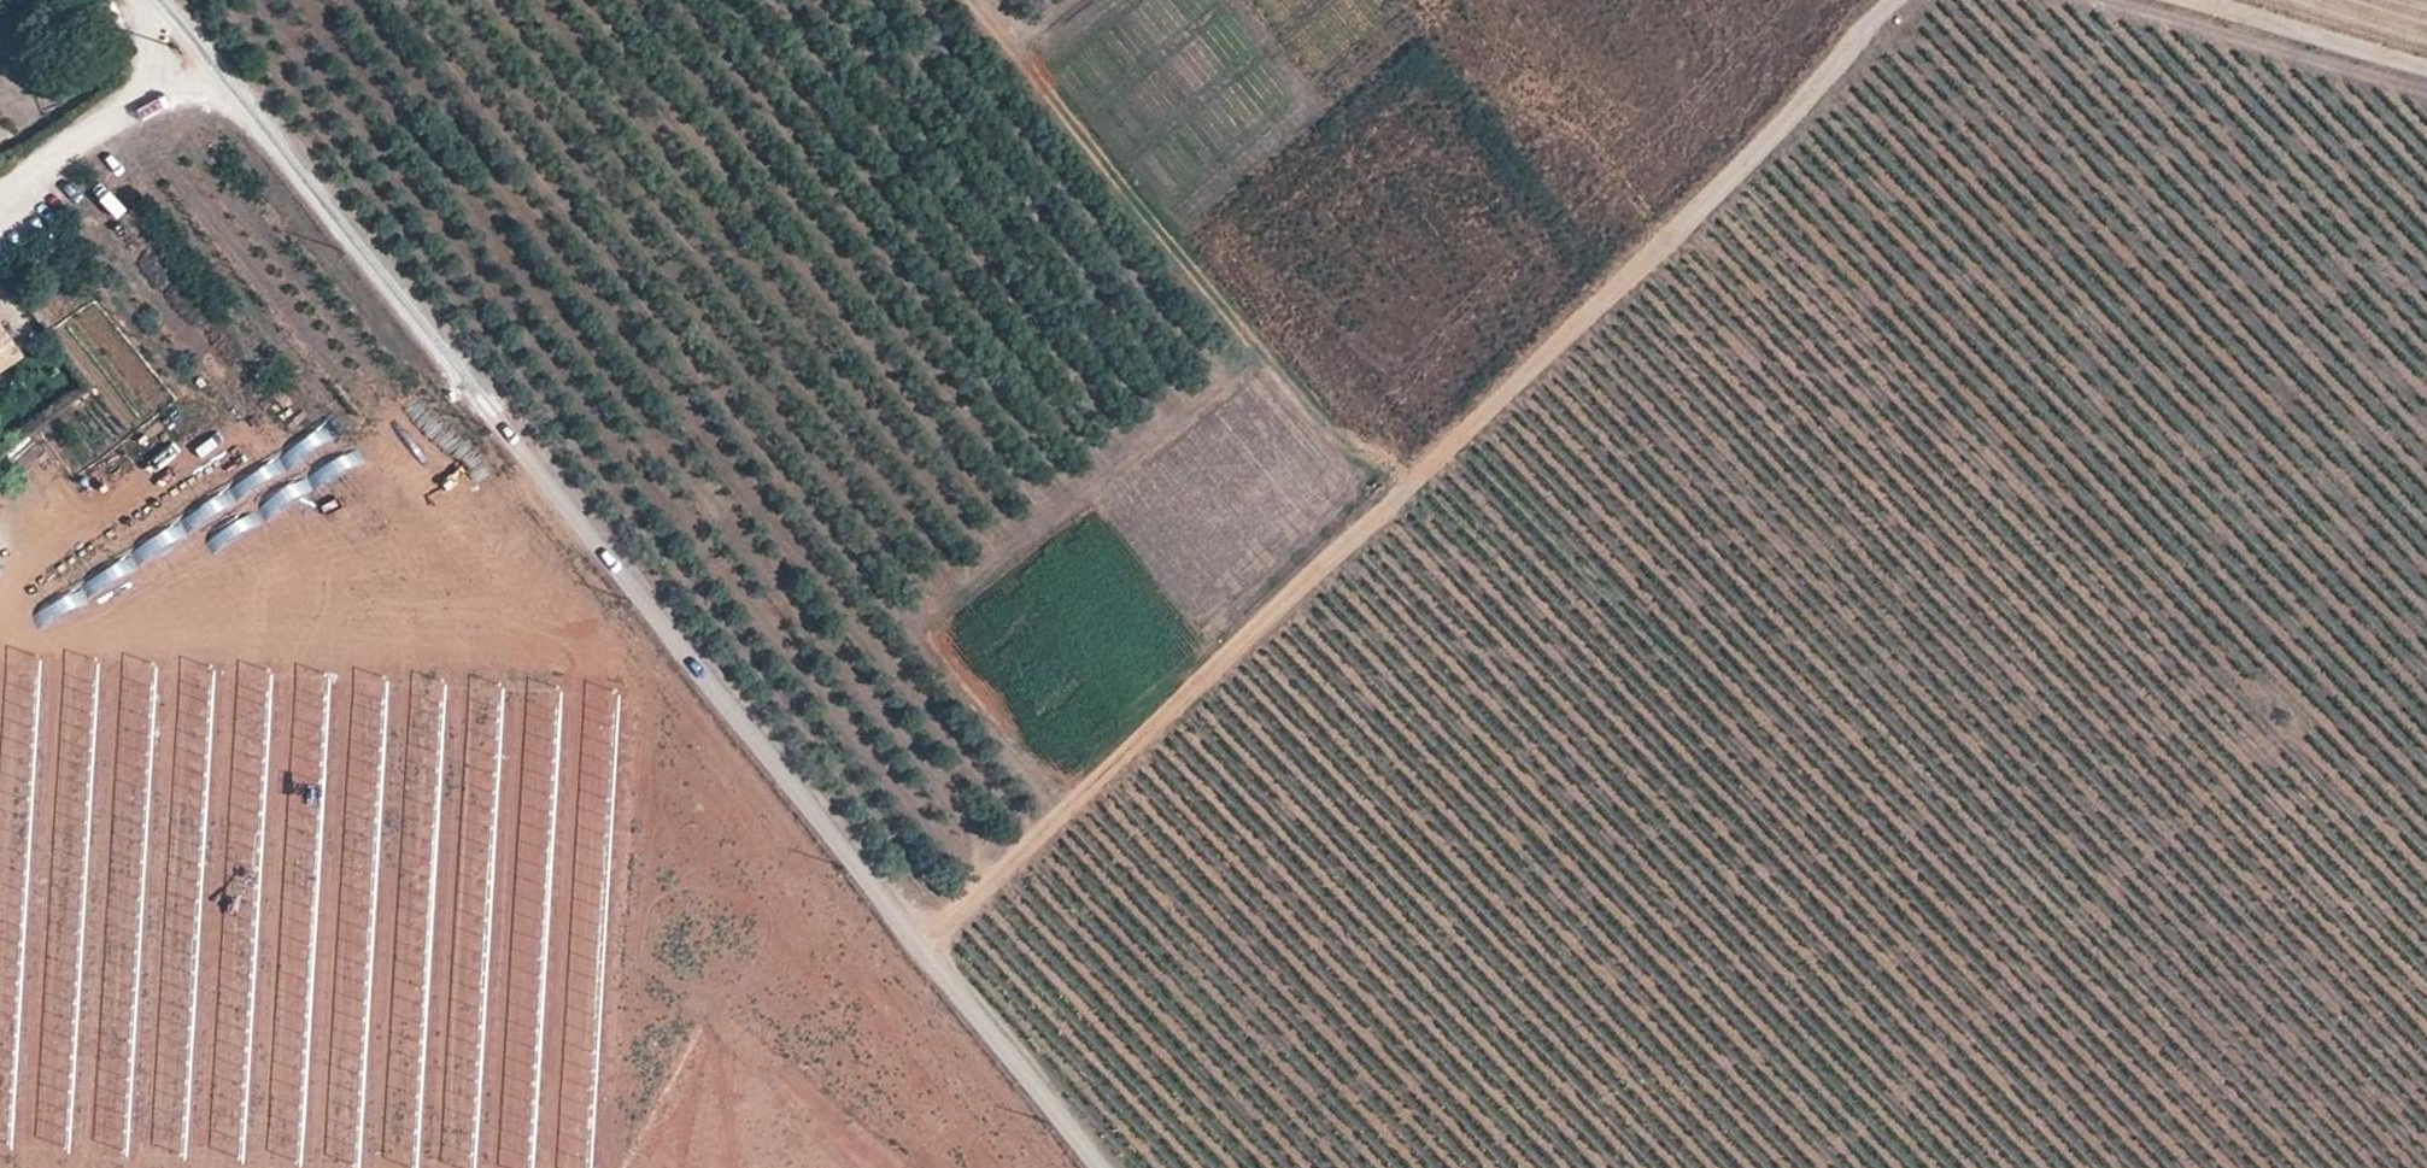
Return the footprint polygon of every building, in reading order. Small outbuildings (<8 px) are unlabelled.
[(23,357),(0,325),(0,374),(23,357)]
